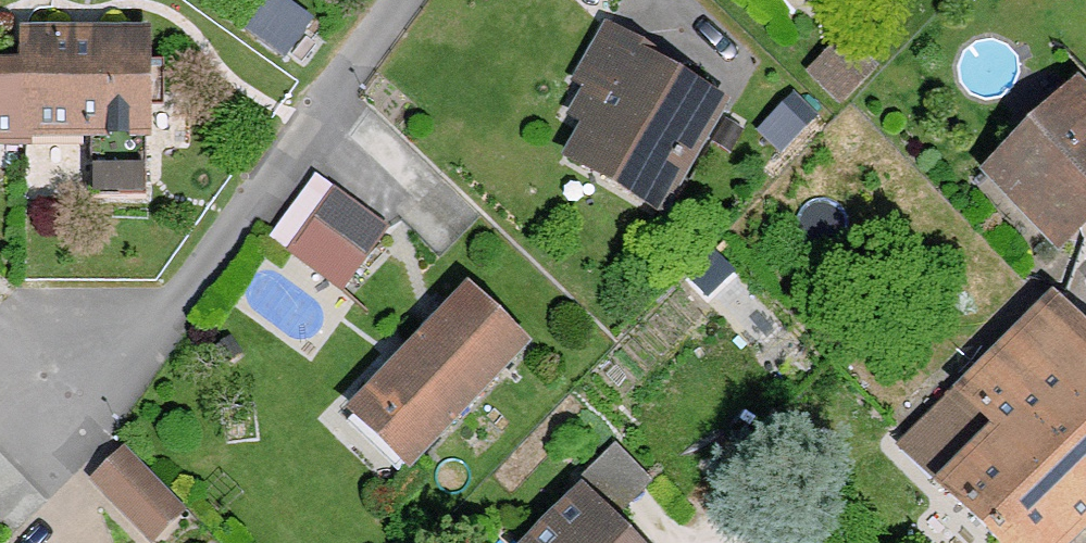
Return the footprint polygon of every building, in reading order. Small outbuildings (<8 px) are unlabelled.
[(313,20),(286,0),(267,0),(246,29),(285,58),(313,20)] [(729,98),(642,50),(646,42),(599,21),(566,95),(591,106),(562,159),(664,215),(729,98)] [(146,197),(146,31),(17,31),(17,66),(0,66),(0,140),(94,140),(94,197),(146,197)] [(839,31),(804,69),(841,102),(876,64),(839,31)] [(1080,70),(974,173),(1055,255),(1085,225),(1085,76),(1080,70)] [(818,114),(794,91),(756,129),(780,153),(818,114)] [(292,252),(344,290),(369,255),(316,218),(292,252)] [(708,297),(736,269),(714,249),(687,276),(708,297)] [(408,471),(533,348),(465,280),(340,403),(408,471)] [(989,542),(1076,542),(1085,534),(1085,535),(1085,326),(1051,290),(944,397),(983,435),(932,486),(989,542)] [(151,542),(155,542),(192,503),(115,432),(76,474),(151,542)] [(583,483),(524,542),(644,542),(583,483)]
